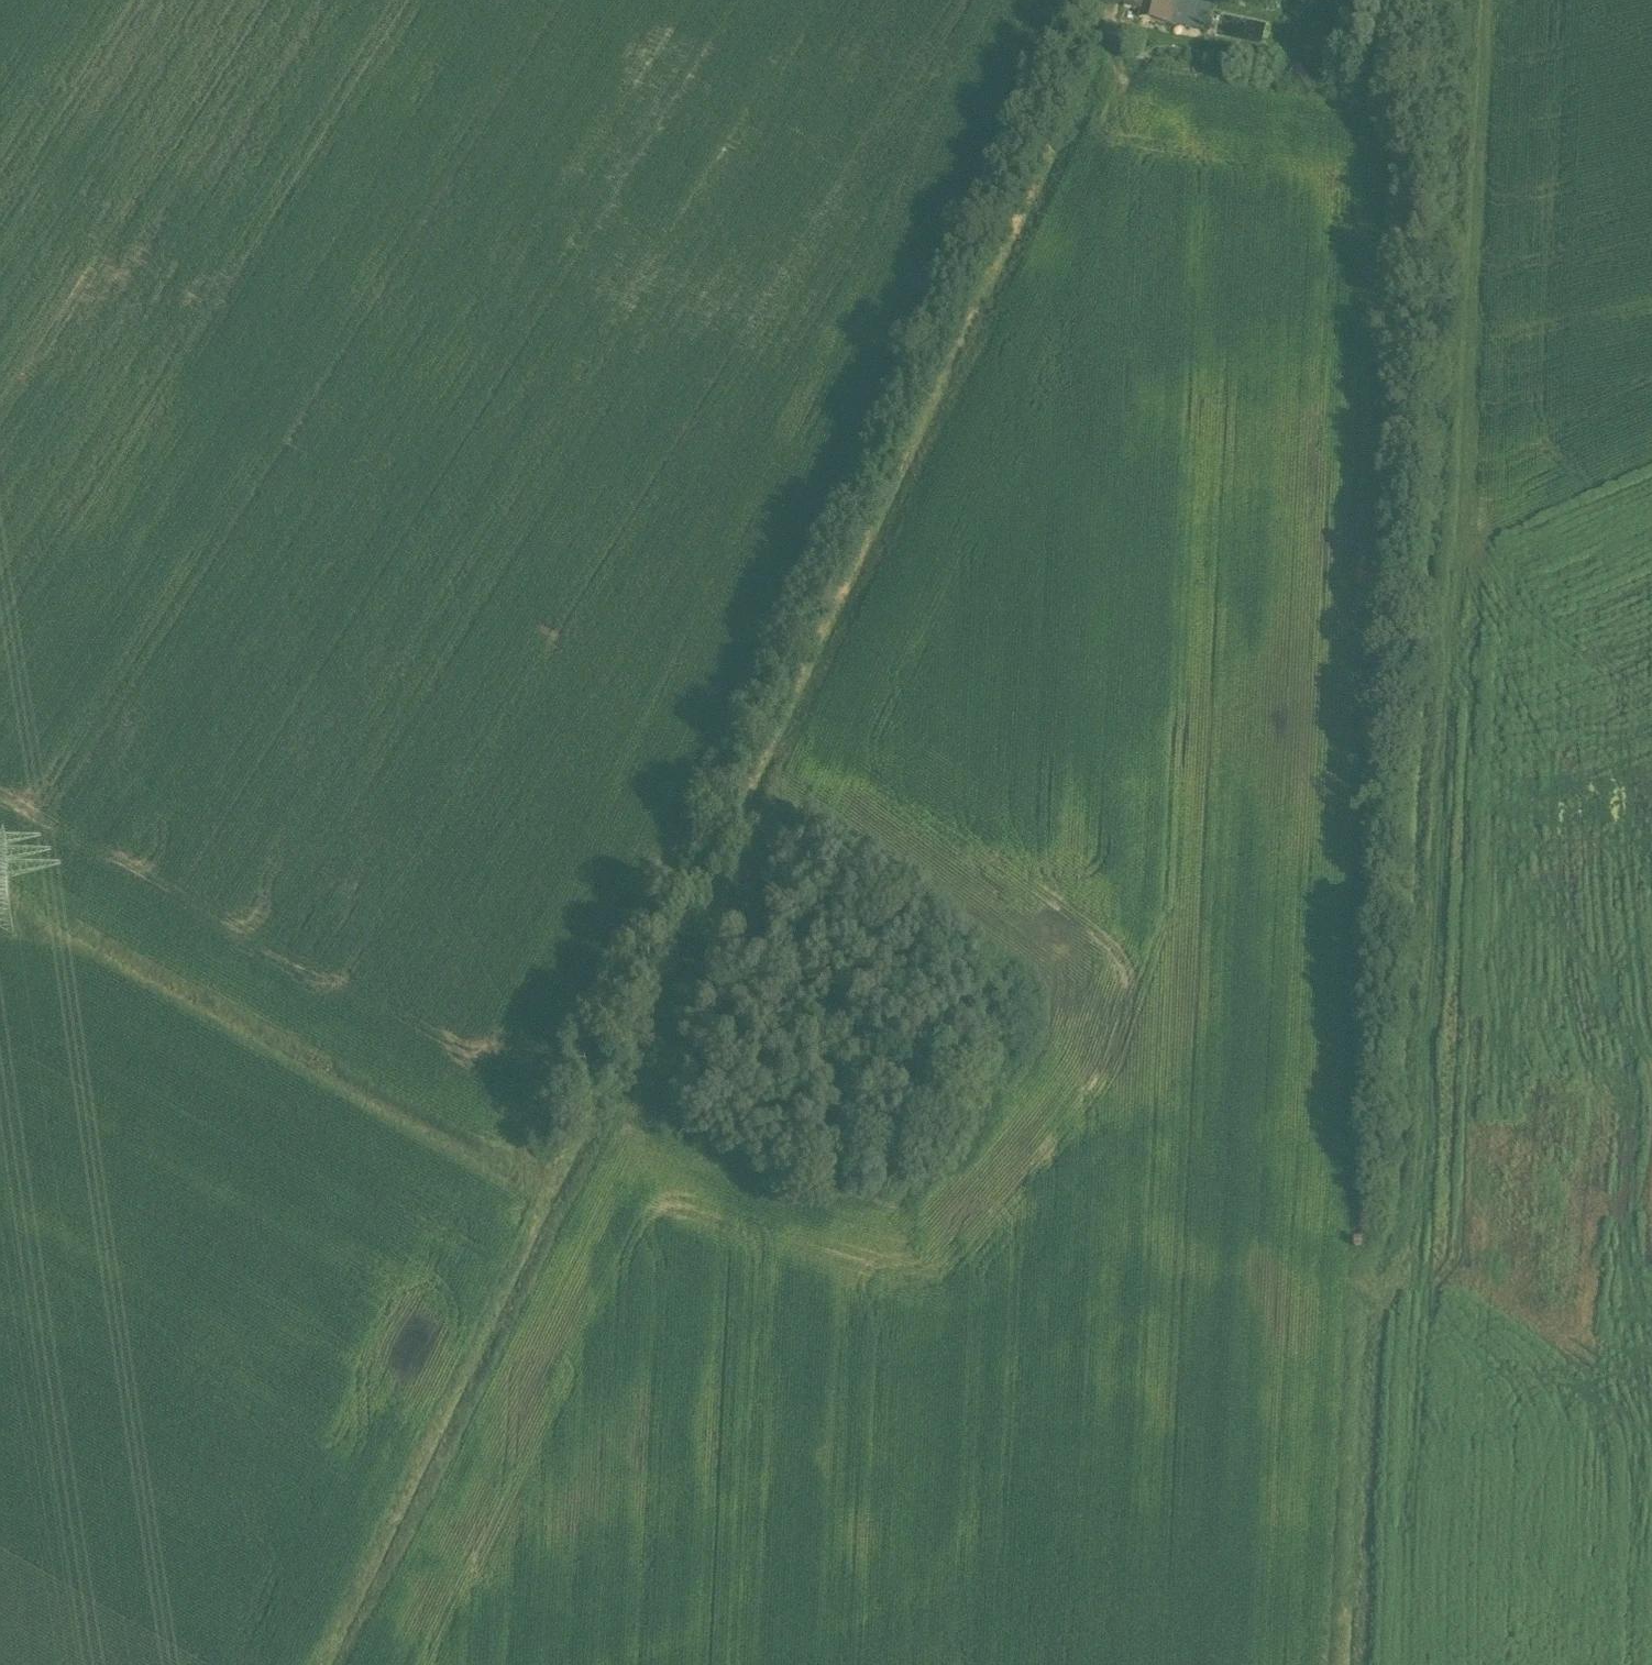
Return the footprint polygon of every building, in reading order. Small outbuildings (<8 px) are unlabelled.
[(1145,0),(1127,0),(1125,8),(1143,12),(1145,0)] [(1143,12),(1141,20),(1174,26),(1178,7),(1166,4),(1167,0),(1145,0),(1143,12)]
